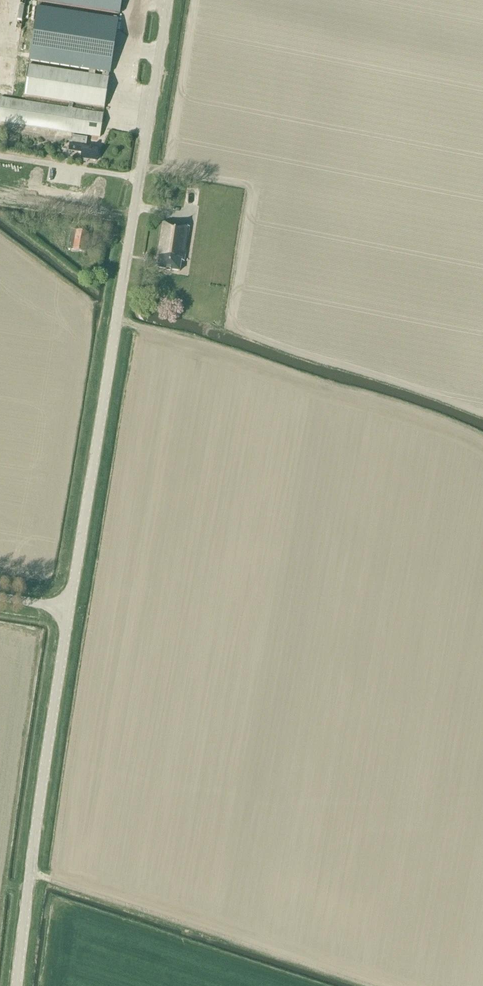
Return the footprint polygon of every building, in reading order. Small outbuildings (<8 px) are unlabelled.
[(120,14),(122,0),(38,0),(38,2),(120,14)] [(68,108),(1,98),(0,104),(0,122),(100,138),(104,114),(72,109),(73,103),(105,108),(109,79),(109,73),(110,74),(119,20),(37,8),(29,61),(79,69),(79,74),(28,66),(24,95),(70,103),(68,108)] [(82,154),(81,159),(97,162),(99,149),(86,147),(87,138),(73,136),(72,144),(69,144),(68,152),(82,154)] [(180,272),(181,262),(184,262),(189,228),(162,223),(156,257),(159,257),(157,268),(180,272)] [(68,250),(85,253),(88,234),(72,231),(68,250)]
